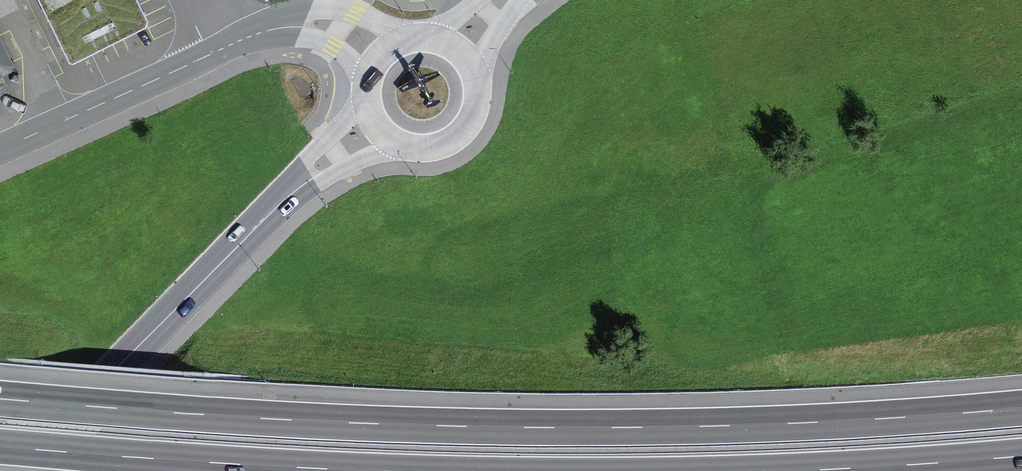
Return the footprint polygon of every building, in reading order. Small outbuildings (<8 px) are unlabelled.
[(70,49),(146,13),(140,0),(47,0),(70,49)] [(20,69),(0,27),(0,78),(20,69)]
